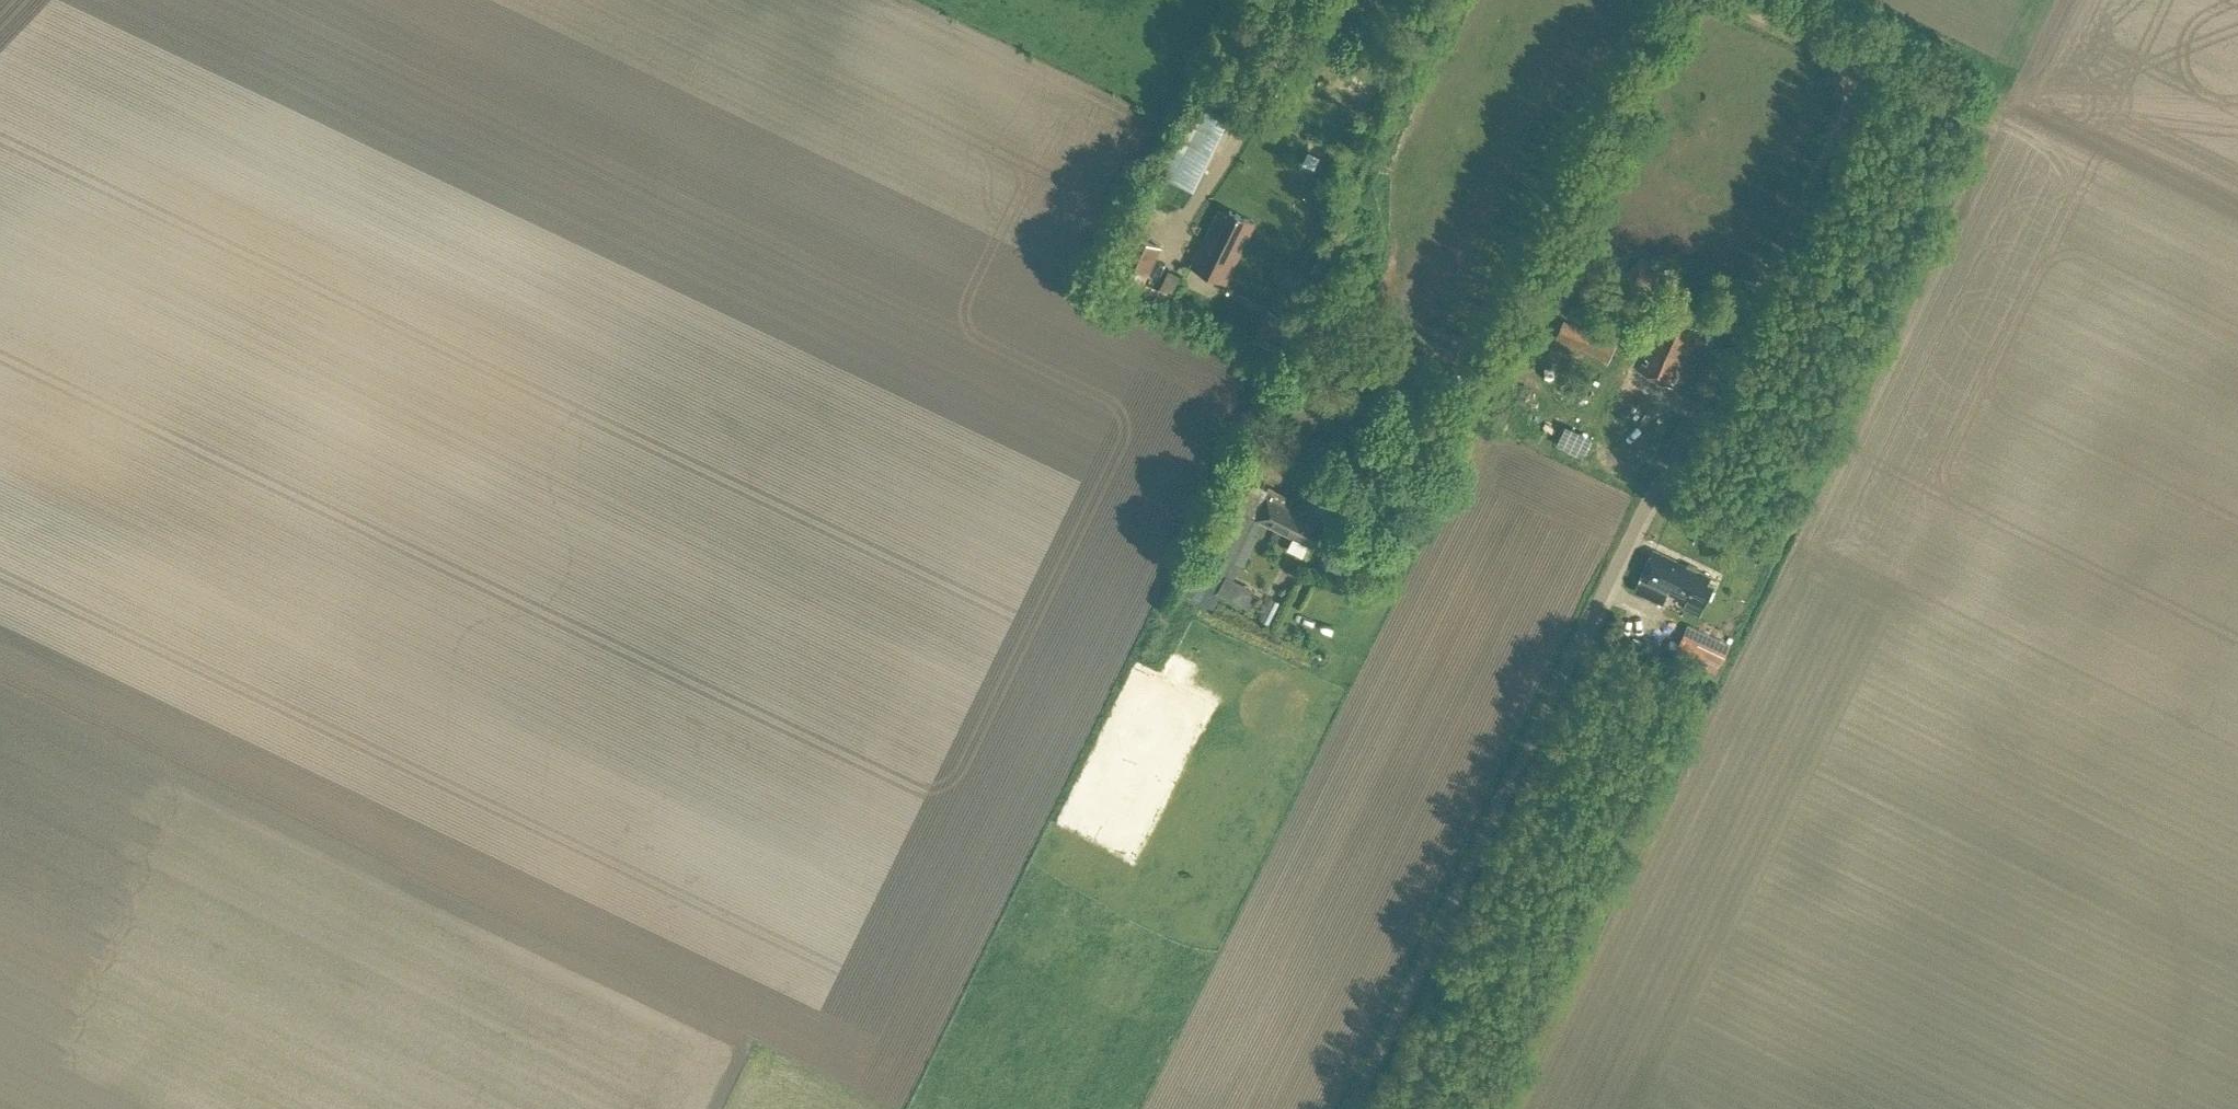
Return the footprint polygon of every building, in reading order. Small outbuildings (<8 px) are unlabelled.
[(1195,190),(1211,156),(1181,141),(1163,178),(1194,192),(1195,190)] [(1226,284),(1256,225),(1230,212),(1228,217),(1221,214),(1193,268),(1226,284)] [(1144,288),(1163,248),(1133,234),(1114,274),(1144,288)] [(1640,278),(1645,269),(1635,264),(1631,274),(1640,278)] [(1622,328),(1629,315),(1620,310),(1613,324),(1622,328)] [(1673,389),(1691,350),(1692,351),(1701,331),(1689,326),(1691,322),(1667,311),(1639,373),(1673,389)] [(1557,335),(1608,361),(1623,331),(1596,317),(1589,332),(1565,320),(1557,335)] [(1257,520),(1314,547),(1334,506),(1302,490),(1292,510),(1268,498),(1257,520)] [(1255,519),(1235,509),(1210,561),(1201,557),(1183,594),(1200,602),(1215,570),(1225,575),(1226,574),(1233,560),(1235,561),(1255,519)] [(1684,609),(1701,617),(1716,587),(1710,584),(1713,579),(1654,551),(1635,591),(1664,605),(1669,595),(1687,603),(1684,609)] [(1733,645),(1690,625),(1673,662),(1715,682),(1733,645)]
